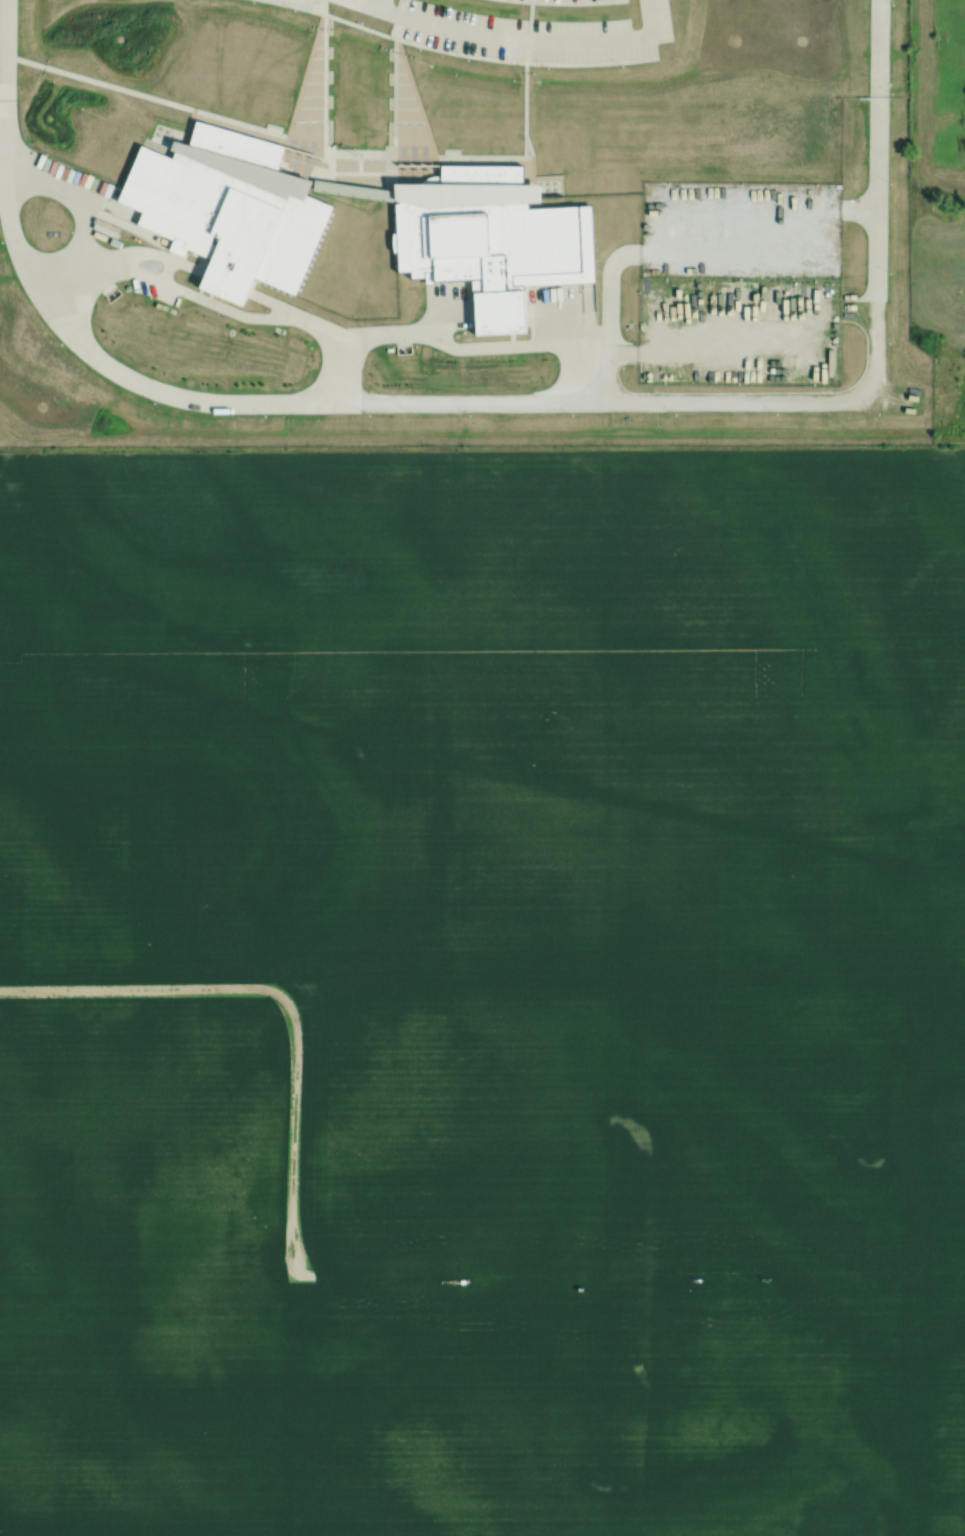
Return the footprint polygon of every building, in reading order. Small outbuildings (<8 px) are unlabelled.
[(116,199),(141,137),(170,149),(179,129),(189,133),(197,113),(285,150),(275,173),(310,187),(304,202),(328,212),(298,284),(262,269),(249,299),(211,283),(222,256),(141,222),(145,211),(116,199)] [(400,182),(403,267),(416,267),(416,274),(479,272),(481,331),(529,329),(528,286),(604,283),(602,202),(539,204),(537,157),(440,160),(440,181),(400,182)]
